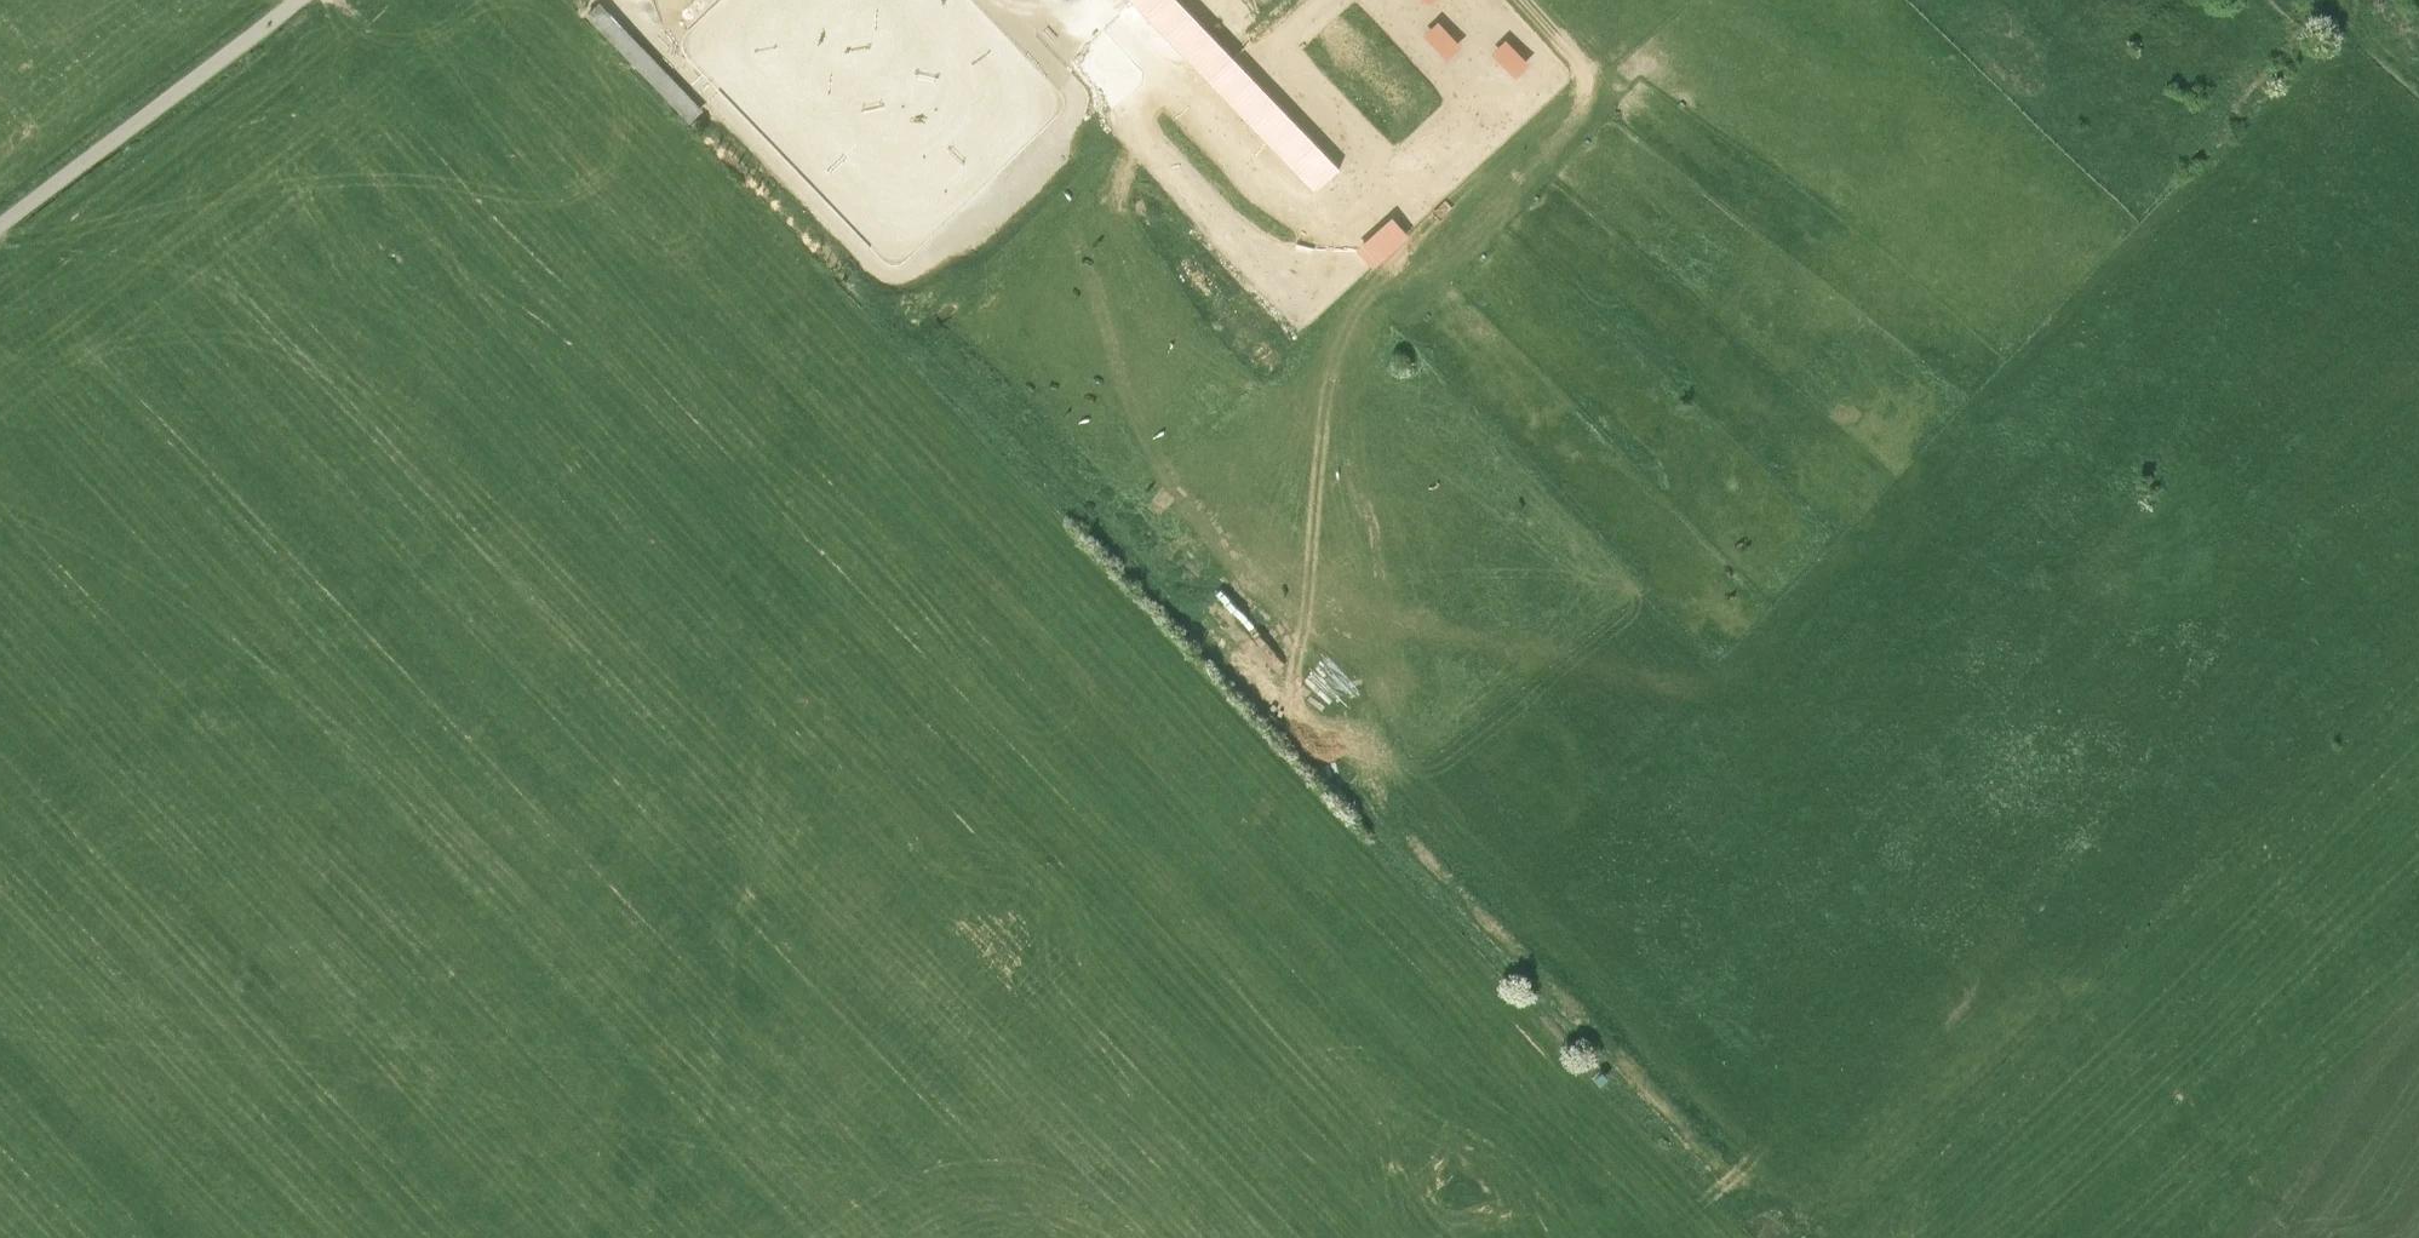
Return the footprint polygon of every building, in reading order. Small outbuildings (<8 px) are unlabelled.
[(1316,195),(1343,170),(1179,0),(1130,0),(1316,195)] [(1430,8),(1438,0),(1423,0),(1430,8)] [(600,1),(587,13),(691,125),(706,110),(600,1)] [(1438,23),(1423,36),(1448,62),(1462,49),(1438,23)] [(1531,66),(1506,41),(1492,56),(1516,79),(1531,66)] [(1393,219),(1357,252),(1374,270),(1410,238),(1393,219)]
